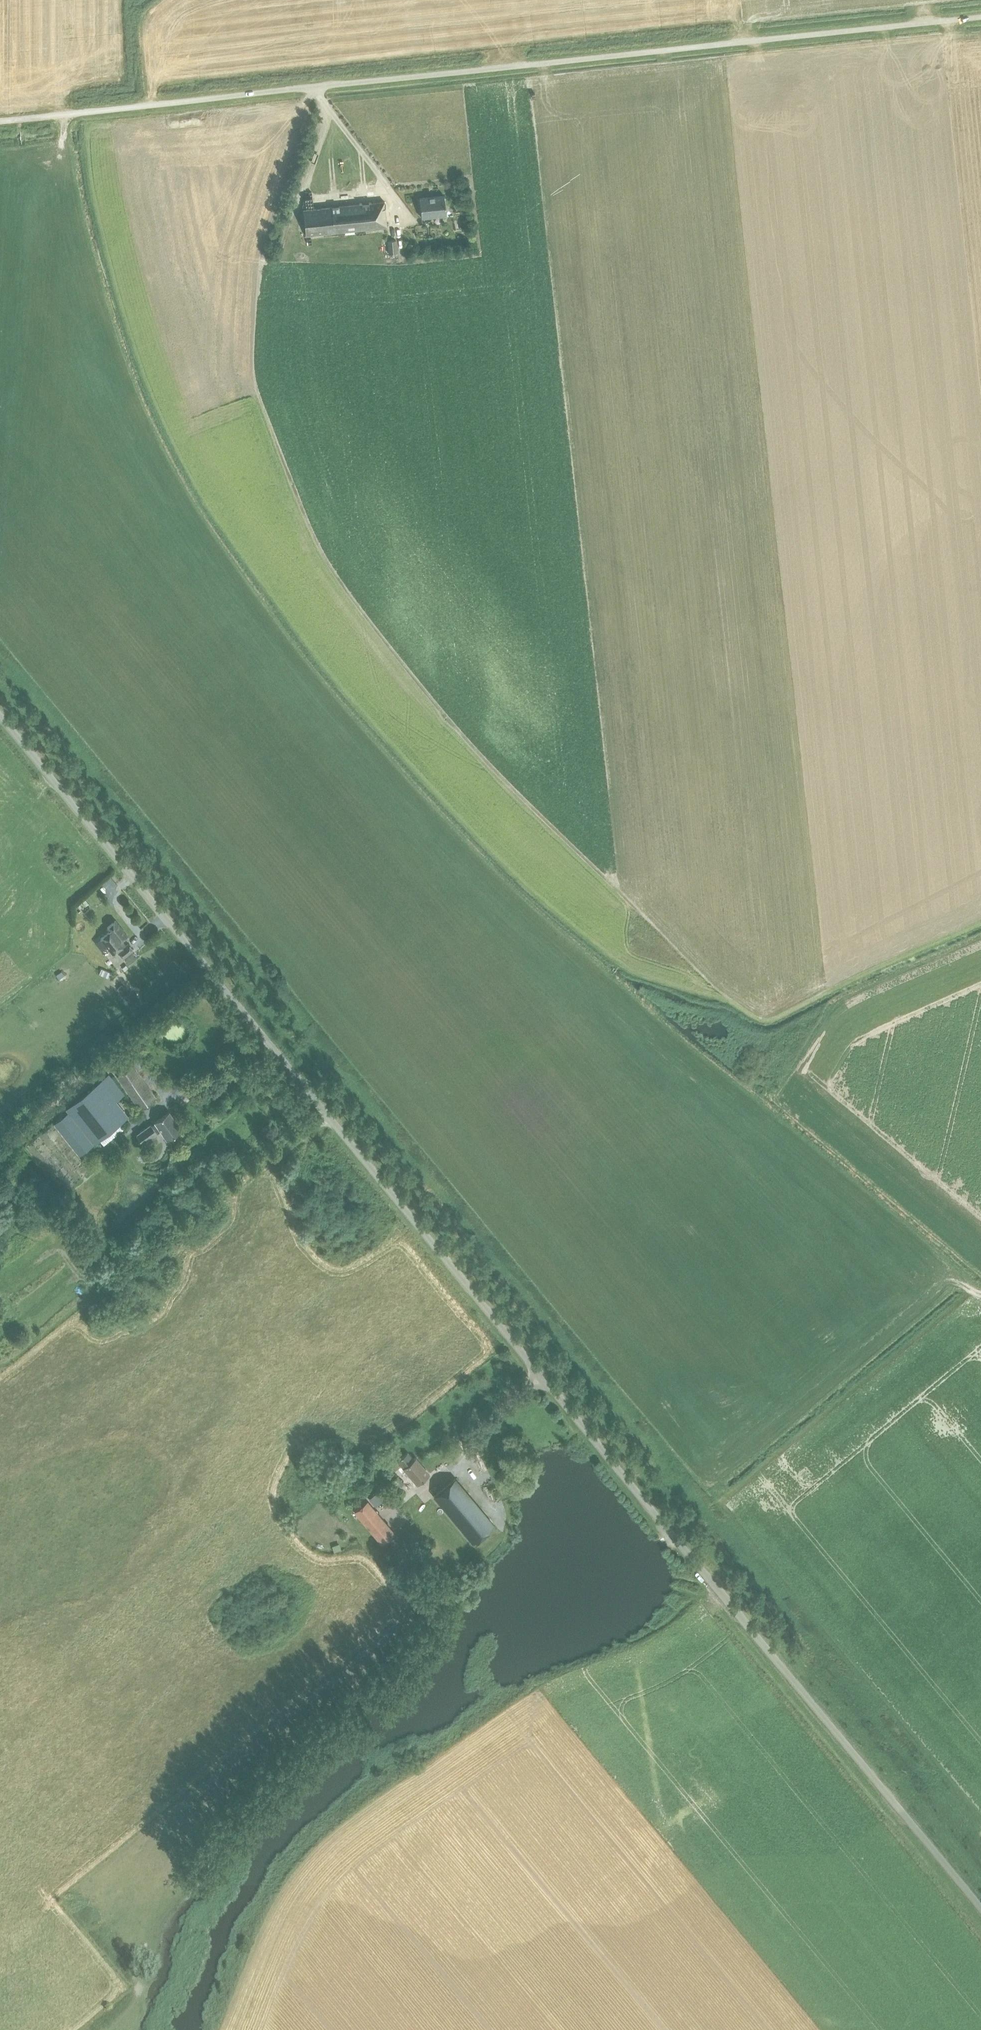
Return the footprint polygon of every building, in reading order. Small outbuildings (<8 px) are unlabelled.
[(444,215),(444,218),(447,218),(445,195),(420,198),(422,218),(444,215)] [(303,209),(306,235),(388,227),(385,201),(303,209)] [(387,240),(388,253),(398,253),(397,239),(387,240)] [(110,930),(101,938),(113,953),(119,948),(120,950),(118,952),(123,958),(133,950),(129,944),(126,946),(124,944),(125,944),(118,935),(124,930),(116,920),(107,927),(110,930)] [(125,960),(128,964),(136,958),(133,954),(125,960)] [(117,988),(127,1000),(132,996),(122,984),(117,988)] [(128,1056),(112,1068),(140,1108),(156,1097),(128,1056)] [(109,1075),(98,1083),(66,1108),(68,1112),(55,1122),(80,1154),(99,1139),(103,1144),(124,1128),(119,1123),(125,1118),(112,1101),(123,1092),(109,1075)] [(182,1129),(169,1111),(154,1121),(158,1126),(155,1128),(151,1124),(136,1134),(143,1143),(158,1133),(161,1130),(167,1139),(182,1129)] [(25,1145),(62,1192),(90,1170),(53,1123),(25,1145)] [(408,1452),(397,1461),(417,1485),(430,1474),(415,1457),(413,1458),(408,1452)] [(396,1474),(391,1478),(399,1487),(404,1483),(396,1474)] [(434,1495),(473,1542),(494,1524),(456,1477),(434,1495)] [(380,1489),(372,1497),(379,1505),(387,1497),(380,1489)] [(367,1501),(354,1511),(378,1539),(390,1529),(367,1501)]
